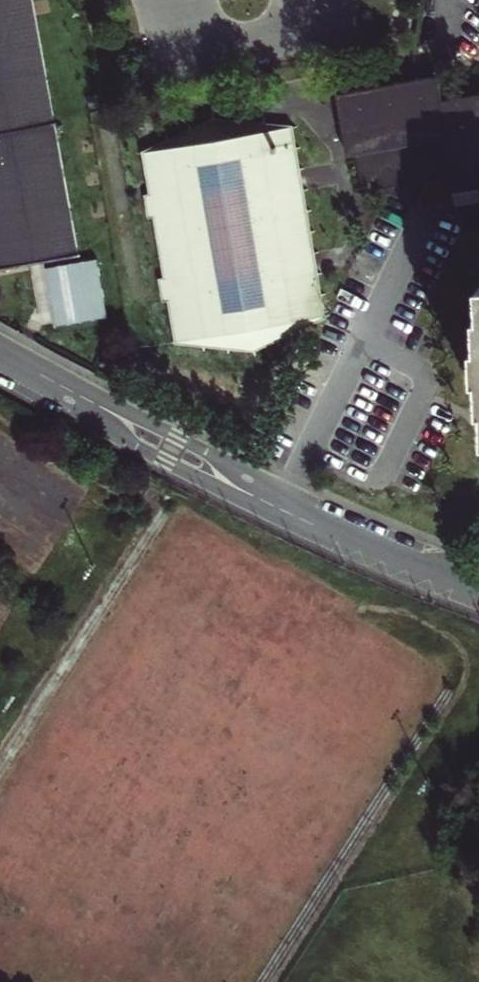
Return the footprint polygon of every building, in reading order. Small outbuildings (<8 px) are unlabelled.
[(31,265),(43,263),(78,257),(33,0),(0,0),(0,271),(31,265)] [(362,192),(365,192),(364,189),(444,175),(444,178),(448,178),(450,195),(453,195),(453,193),(478,189),(478,95),(443,101),(438,75),(436,75),(436,77),(419,80),(418,78),(415,79),(416,80),(398,83),(398,82),(395,82),(395,84),(378,87),(378,85),(375,86),(375,87),(358,90),(358,88),(355,89),(355,91),(338,94),(337,92),(335,92),(346,158),(349,157),(349,154),(355,153),(362,192)] [(257,357),(256,348),(275,339),(279,346),(281,345),(277,337),(297,328),(301,336),(304,334),(300,326),(322,317),(329,316),(329,314),(321,314),(318,296),(326,295),(326,293),(318,294),(315,277),(323,276),(322,273),(314,274),(311,254),(319,253),(318,251),(310,252),(308,233),(315,232),(315,230),(307,231),(304,212),(311,211),(311,209),(303,210),(300,192),(309,191),(308,189),(300,190),(297,169),(304,168),(304,166),(296,167),(293,149),(301,148),(301,146),(292,147),(290,129),(297,128),(297,125),(289,127),(266,125),(267,117),(264,116),(264,124),(241,122),(242,114),(239,113),(238,122),(215,119),(214,111),(212,111),(213,120),(192,129),(189,122),(186,124),(189,131),(169,140),(165,133),(163,135),(167,142),(146,151),(138,153),(139,155),(147,154),(150,172),(141,173),(141,176),(150,174),(153,192),(144,194),(148,218),(157,217),(160,235),(152,237),(153,239),(160,238),(164,256),(155,257),(156,260),(164,259),(167,277),(159,278),(163,301),(172,300),(175,320),(166,321),(167,323),(175,322),(178,339),(169,341),(170,343),(179,342),(203,344),(203,353),(205,353),(205,344),(227,346),(227,355),(230,355),(230,346),(252,348),(254,357),(257,357)] [(97,259),(44,269),(55,323),(56,328),(109,317),(97,259)] [(44,269),(43,263),(31,265),(42,325),(55,323),(44,269)]
